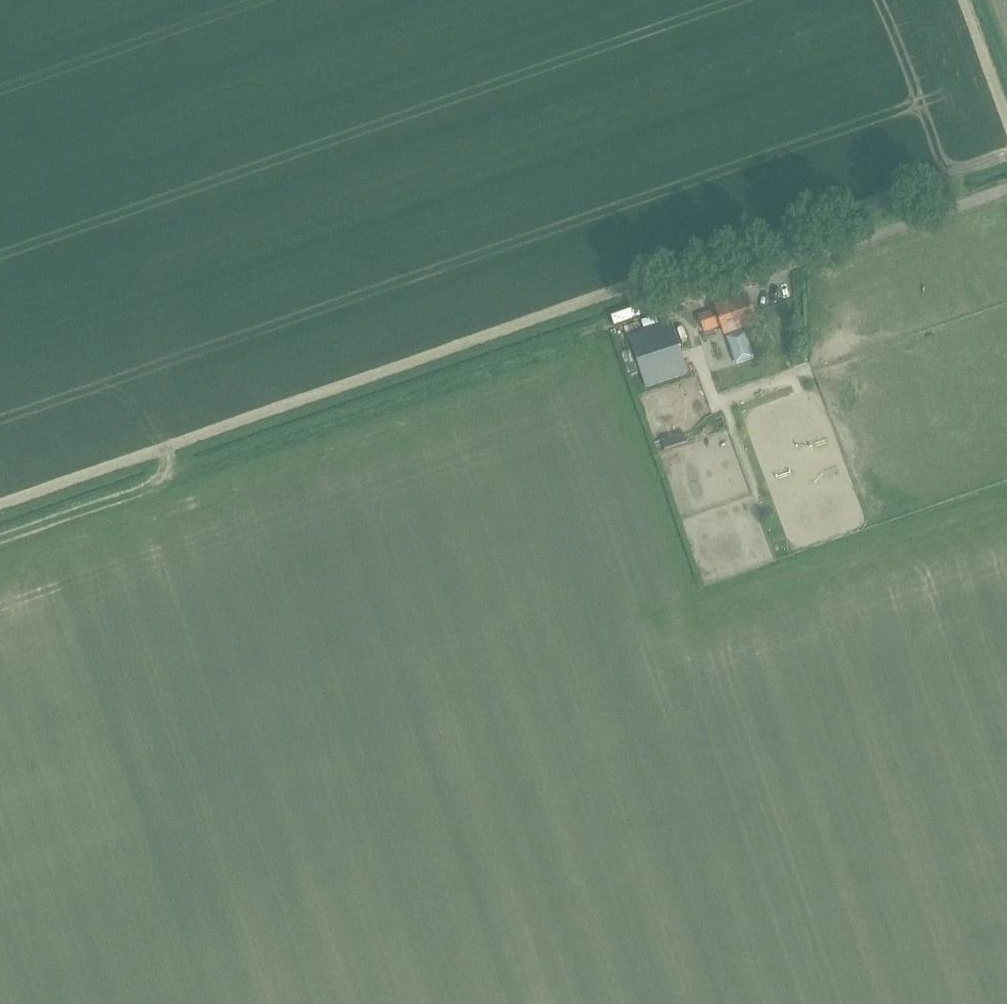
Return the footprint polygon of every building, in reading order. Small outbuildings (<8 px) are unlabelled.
[(700,318),(705,333),(722,327),(725,336),(729,335),(730,337),(727,338),(736,365),(755,358),(746,332),(742,334),(741,331),(757,325),(749,301),(733,306),(732,303),(716,309),(717,312),(700,318)] [(670,325),(630,338),(647,387),(687,374),(670,325)] [(677,427),(654,433),(656,444),(680,438),(677,427)]
